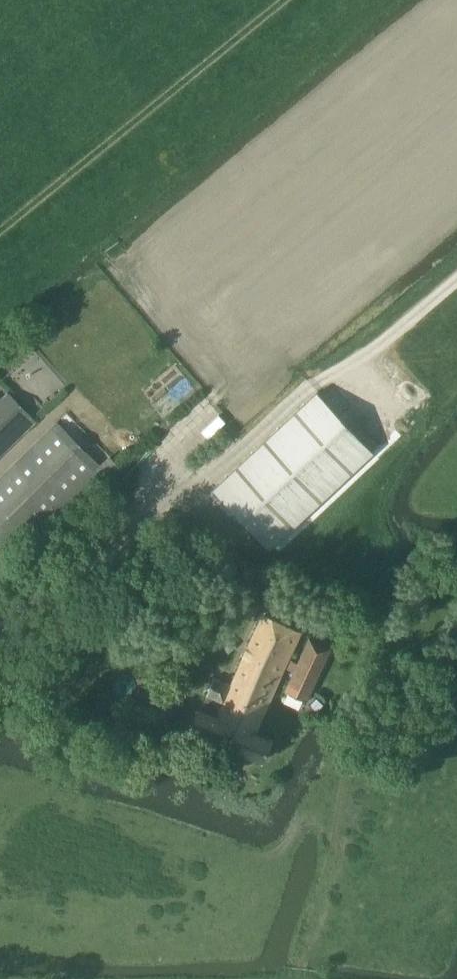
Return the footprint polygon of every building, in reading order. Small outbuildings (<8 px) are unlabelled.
[(215,488),(270,547),(359,464),(373,451),(318,392),(215,488)] [(24,431),(0,406),(0,455),(24,431)] [(12,555),(97,471),(94,468),(53,426),(0,478),(0,543),(12,555)] [(100,462),(94,468),(97,471),(101,475),(116,460),(109,453),(100,462)] [(191,726),(263,759),(272,740),(254,732),(300,630),(266,614),(234,684),(216,676),(208,693),(226,702),(219,717),(199,708),(191,726)] [(286,690),(307,699),(331,644),(311,636),(299,662),(292,659),(288,668),(295,671),(286,690)]
